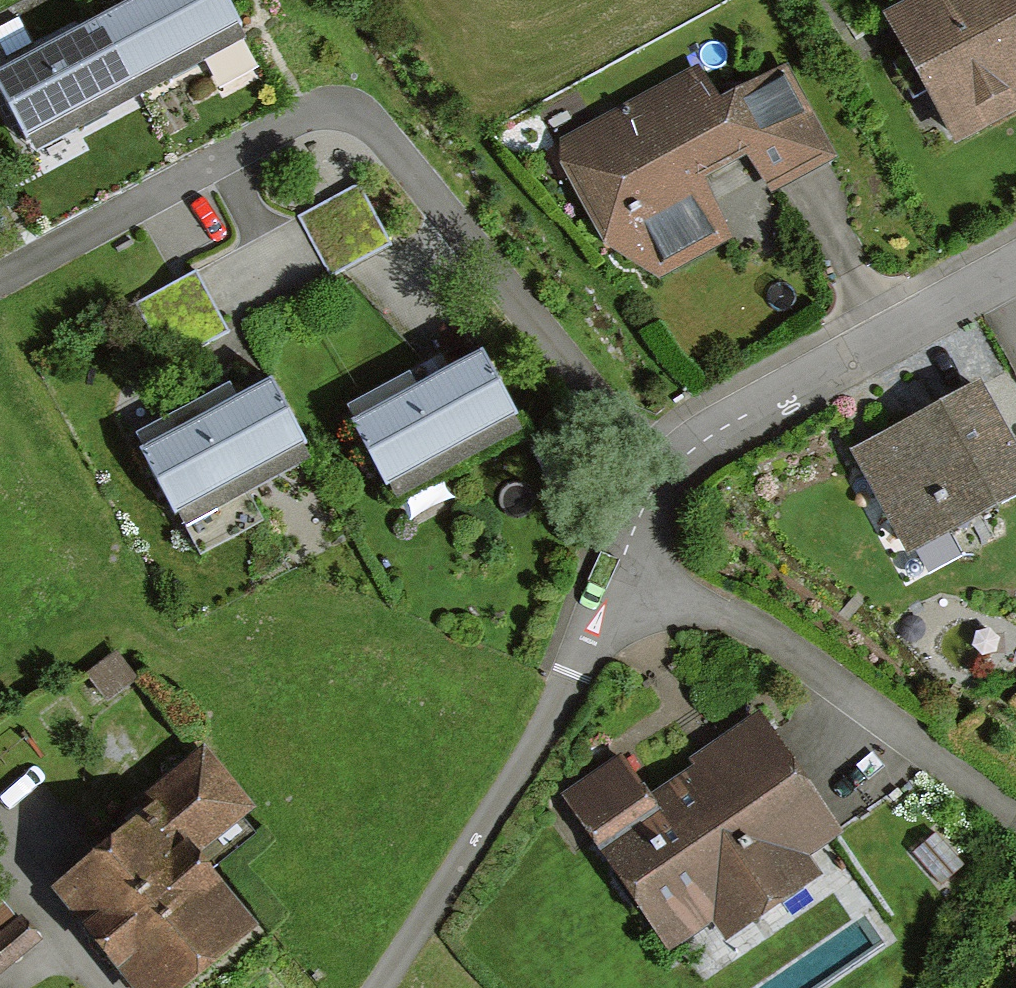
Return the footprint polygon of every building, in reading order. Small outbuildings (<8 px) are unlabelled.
[(105,19),(143,90),(249,33),(231,0),(141,0),(105,19)] [(899,11),(966,139),(1015,112),(1015,0),(920,0),(899,11)] [(0,75),(0,78),(37,146),(143,90),(105,19),(0,75)] [(705,71),(564,146),(617,245),(665,278),(735,241),(713,177),(753,155),(773,192),(839,157),(791,68),(723,105),(705,71)] [(367,188),(305,213),(330,272),(391,246),(367,188)] [(490,356),(361,424),(395,489),(525,421),(490,356)] [(277,385),(148,453),(183,518),(312,450),(277,385)] [(985,389),(860,454),(910,550),(1015,495),(1015,448),(985,389)] [(842,833),(767,720),(651,797),(626,760),(567,800),(666,949),(723,911),(739,936),(822,881),(806,856),(842,833)] [(63,891),(139,987),(173,987),(247,930),(191,859),(250,813),(209,760),(151,805),(159,815),(63,891)]
